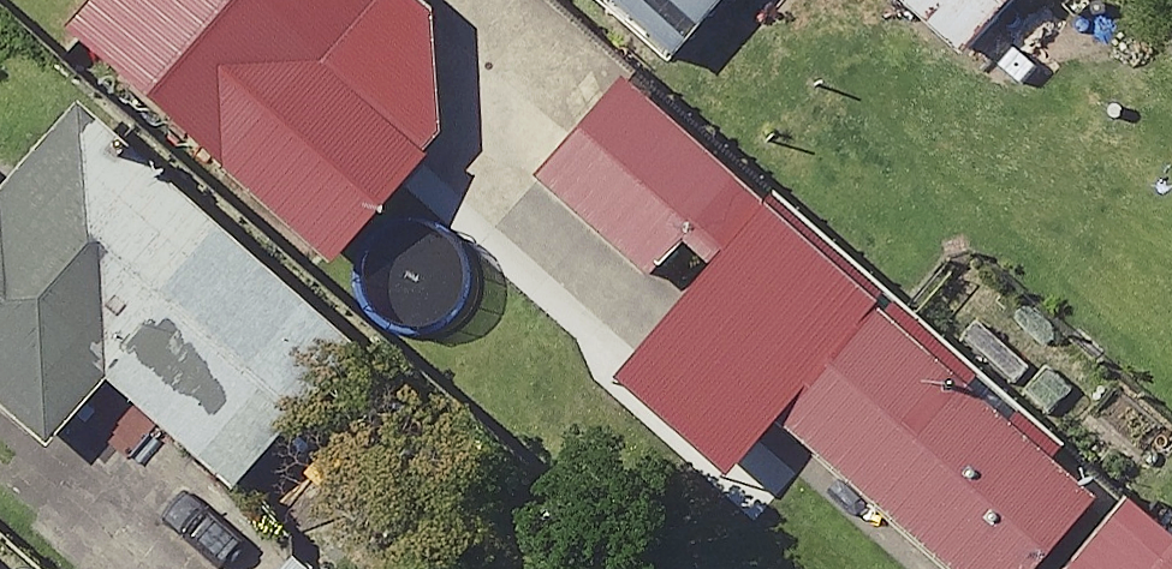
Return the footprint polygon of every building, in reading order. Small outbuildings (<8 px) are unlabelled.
[(49,40),(321,267),(418,153),(307,61),(358,0),(83,0),(49,40)] [(968,53),(1013,0),(905,0),(968,53)] [(732,174),(615,76),(526,181),(643,279),(732,174)] [(36,450),(95,384),(221,495),(350,350),(68,101),(0,176),(0,418),(36,450)] [(870,287),(762,196),(607,379),(716,469),(761,415),(859,300),(870,287)] [(946,568),(1021,568),(1087,491),(859,300),(761,415),(946,568)] [(1118,500),(1059,568),(1171,568),(1171,545),(1118,500)] [(286,556),(275,568),(301,568),(286,556)]
